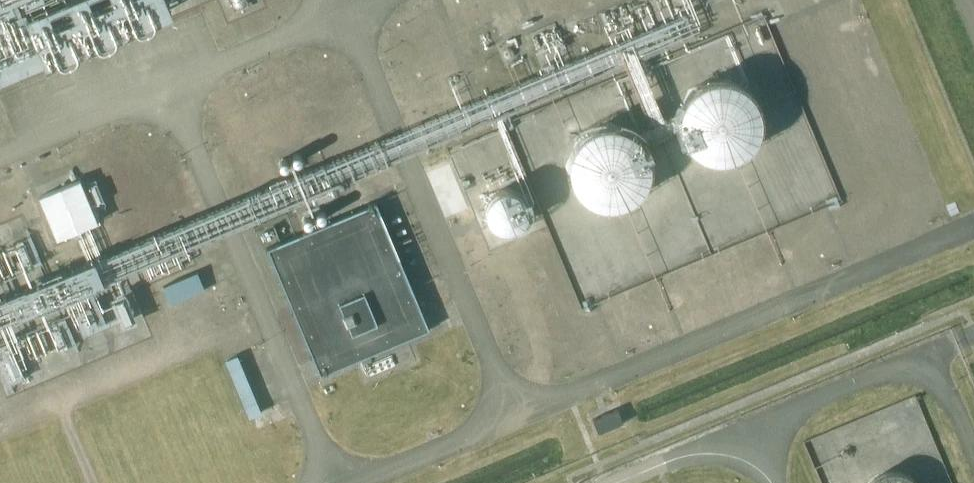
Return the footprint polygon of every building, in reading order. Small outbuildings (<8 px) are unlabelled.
[(760,130),(761,119),(760,108),(755,97),(747,88),(738,82),(726,79),(715,79),(704,82),(694,88),(687,97),(682,108),(680,119),(682,130),(687,141),(694,150),(704,156),(715,159),(726,159),(738,156),(747,150),(755,141),(760,130)] [(649,177),(650,165),(649,154),(644,144),(636,135),(627,129),(616,125),(604,125),(593,129),(583,135),(576,144),(571,154),(569,165),(571,177),(576,187),(583,196),(593,202),(604,205),(616,205),(627,202),(636,196),(644,187),(649,177)] [(39,195),(57,238),(97,220),(79,178),(39,195)] [(525,216),(527,209),(525,201),(521,194),(514,190),(506,188),(498,190),(492,194),(488,201),(486,209),(488,216),(492,223),(498,227),(506,229),(514,227),(521,223),(525,216)] [(268,248),(320,374),(427,329),(375,203),(268,248)] [(35,306),(22,316),(41,340),(52,339),(59,333),(62,337),(73,328),(81,338),(87,333),(88,341),(92,338),(94,357),(132,327),(134,339),(141,339),(140,334),(154,323),(128,290),(120,297),(114,290),(153,259),(162,270),(186,250),(178,239),(104,247),(105,249),(102,249),(42,297),(43,305),(35,306)] [(197,270),(163,284),(171,303),(205,289),(197,270)] [(246,354),(233,359),(255,417),(268,412),(246,354)] [(617,408),(592,419),(598,432),(623,422),(617,408)] [(878,482),(934,482),(934,469),(878,469),(878,482)]
